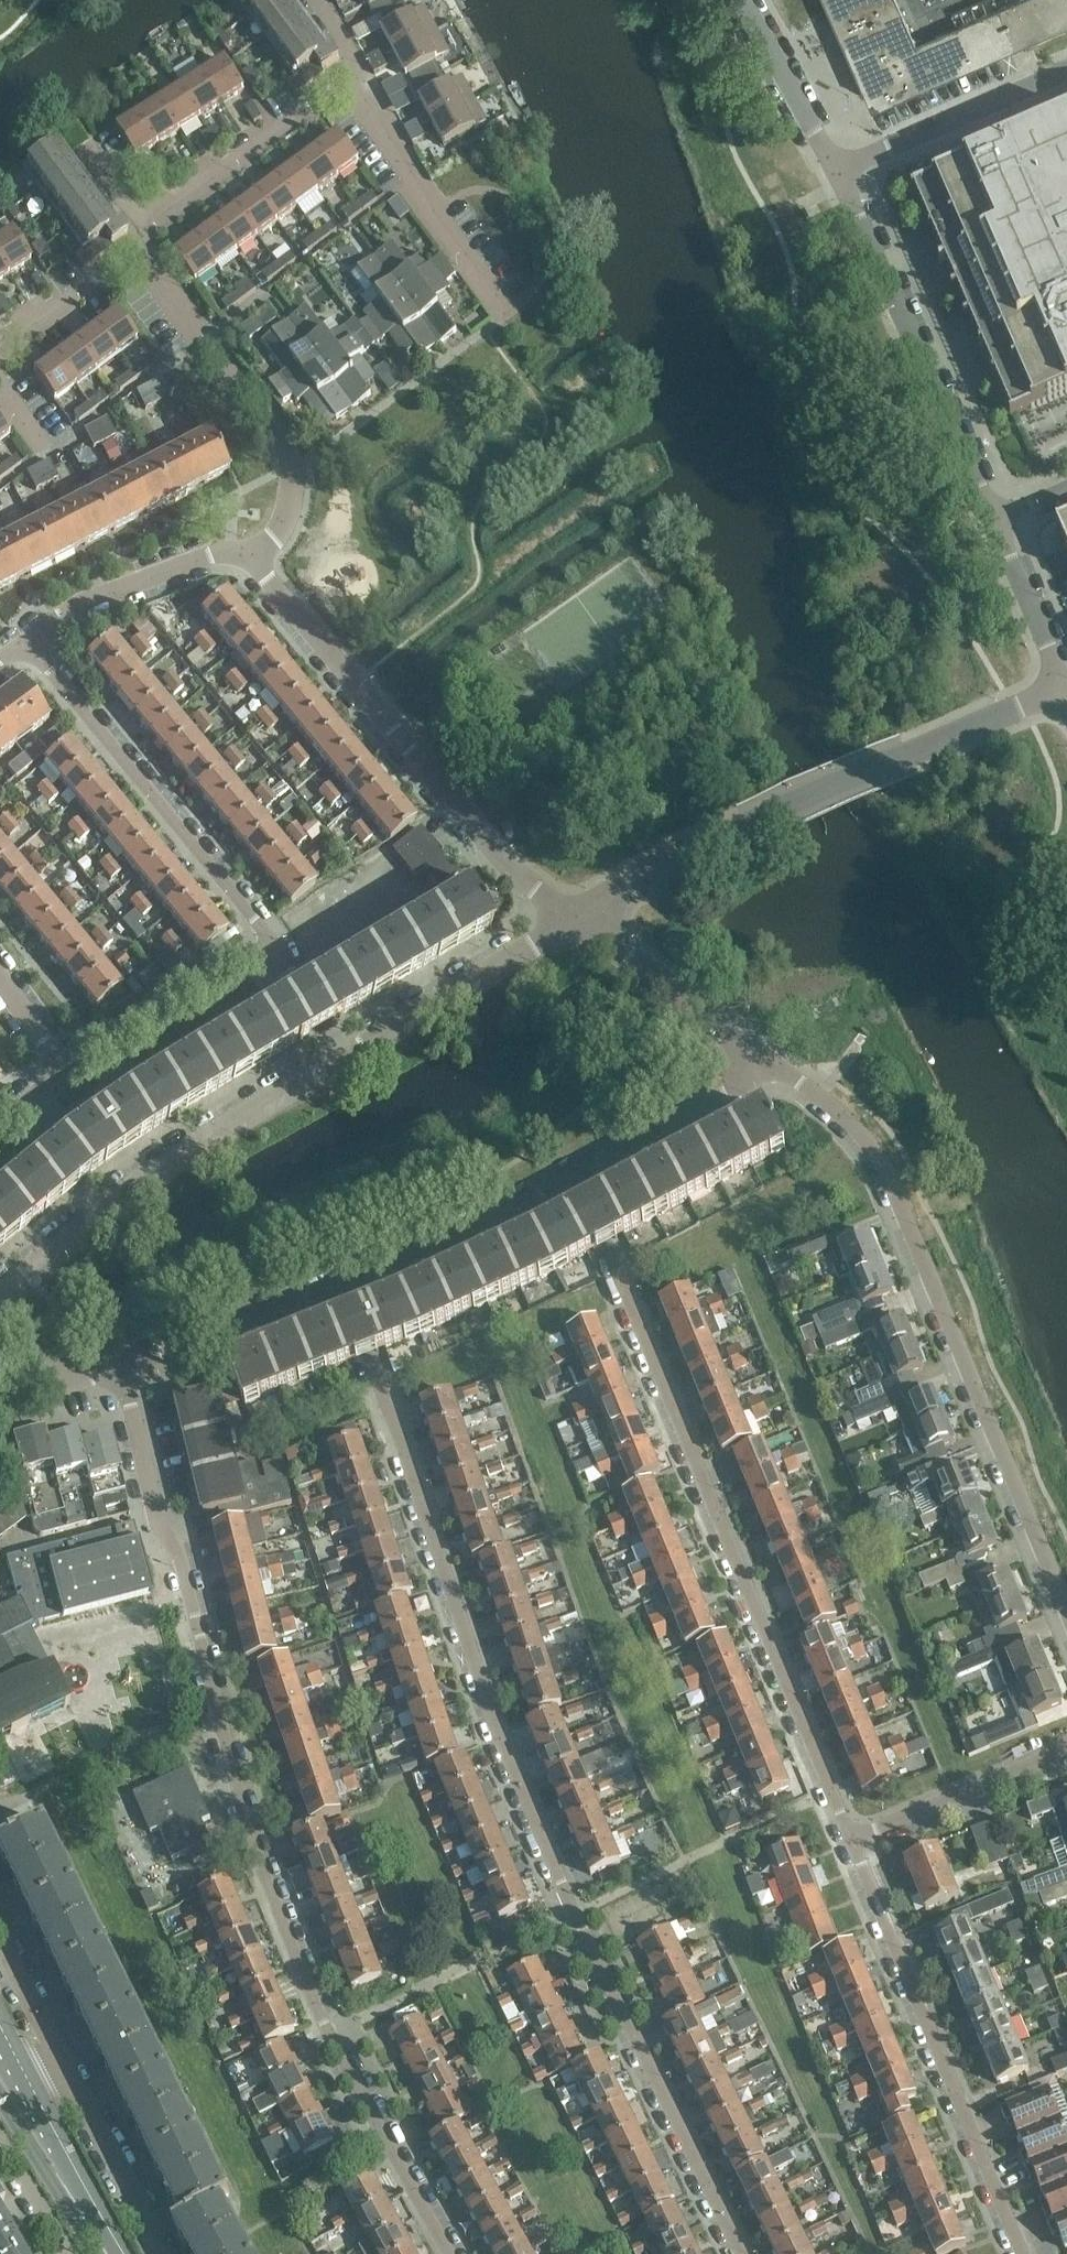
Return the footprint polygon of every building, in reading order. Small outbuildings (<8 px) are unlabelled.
[(308,67),(315,61),(323,71),(340,59),(332,49),(327,52),(288,0),(244,0),(299,74),(301,72),(308,67)] [(835,15),(832,25),(840,28),(849,49),(846,57),(855,61),(873,103),(995,50),(1016,41),(998,0),(828,0),(835,15)] [(1016,41),(1031,34),(1066,18),(1066,0),(998,0),(1016,41)] [(382,50),(386,58),(437,31),(424,7),(412,14),(406,3),(375,19),(388,44),(382,50)] [(215,41),(219,38),(225,34),(221,28),(211,35),(215,41)] [(417,86),(440,74),(434,62),(449,54),(437,31),(386,58),(391,66),(398,62),(406,77),(410,75),(417,86)] [(225,34),(219,38),(226,48),(232,43),(225,34)] [(382,50),(367,58),(371,66),(386,58),(382,50)] [(386,58),(371,66),(375,74),(391,66),(386,58)] [(226,60),(204,74),(223,104),(245,90),(226,60)] [(325,74),(323,71),(315,61),(308,67),(318,79),(325,74)] [(243,74),(248,80),(257,72),(253,66),(243,74)] [(308,67),(301,72),(311,84),(318,79),(308,67)] [(257,72),(248,80),(252,86),(262,79),(257,72)] [(301,72),(299,74),(295,77),(303,89),(311,84),(301,72)] [(204,74),(182,87),(201,118),(223,104),(204,74)] [(424,127),(431,123),(474,100),(462,77),(446,85),(440,74),(417,86),(423,98),(419,100),(425,111),(420,119),(424,127)] [(303,89),(295,77),(287,83),(296,95),(303,89)] [(182,87),(161,101),(180,131),(201,118),(182,87)] [(474,100),(431,123),(444,146),(487,123),(474,100)] [(161,101),(139,115),(158,145),(180,131),(161,101)] [(245,108),(254,123),(262,118),(253,103),(245,108)] [(158,145),(139,115),(117,128),(136,158),(158,145)] [(420,119),(404,128),(408,136),(424,127),(420,119)] [(912,190),(912,192),(915,191),(931,229),(929,230),(930,232),(932,231),(944,259),(939,262),(940,263),(945,261),(957,288),(951,290),(952,292),(957,289),(969,316),(964,318),(964,320),(970,318),(981,344),(979,345),(980,347),(982,346),(994,374),(992,375),(993,377),(995,376),(1012,414),(1010,415),(1011,417),(1066,392),(1066,122),(912,190)] [(217,126),(209,130),(218,146),(226,141),(217,126)] [(428,135),(424,127),(408,136),(413,143),(428,135)] [(218,146),(209,130),(201,135),(211,150),(218,146)] [(338,133),(318,148),(339,177),(359,162),(338,133)] [(90,245),(97,240),(104,235),(111,244),(128,232),(120,222),(115,225),(55,144),(26,165),(87,247),(90,245)] [(318,148),(298,164),(319,192),(339,177),(318,148)] [(174,152),(167,157),(177,172),(184,167),(174,152)] [(177,172),(167,157),(159,162),(169,177),(177,172)] [(298,164),(277,179),(298,207),(319,192),(298,164)] [(277,179),(257,194),(278,222),(298,207),(277,179)] [(372,193),(358,204),(364,211),(377,201),(372,193)] [(257,194),(236,209),(257,237),(278,222),(257,194)] [(7,212),(13,207),(9,200),(0,207),(0,210),(3,214),(7,212)] [(364,211),(358,204),(344,214),(349,222),(364,211)] [(13,207),(7,212),(14,221),(20,216),(13,207)] [(236,209),(216,224),(237,252),(257,237),(236,209)] [(332,223),(317,234),(323,241),(337,231),(332,223)] [(216,224),(195,239),(217,267),(237,252),(216,224)] [(0,238),(0,260),(9,274),(31,261),(12,230),(0,238)] [(323,241),(317,234),(303,244),(309,252),(323,241)] [(113,247),(111,244),(104,235),(97,240),(106,252),(113,247)] [(31,247),(36,253),(45,245),(41,239),(31,247)] [(217,267),(195,239),(175,254),(196,283),(217,267)] [(97,240),(90,245),(98,257),(106,252),(97,240)] [(392,244),(375,257),(408,300),(450,269),(441,256),(426,267),(418,256),(407,264),(392,244)] [(45,245),(36,253),(40,259),(50,251),(45,245)] [(90,245),(87,247),(83,250),(91,262),(98,257),(90,245)] [(91,262),(83,250),(75,255),(84,267),(91,262)] [(291,253),(277,264),(282,271),(297,260),(291,253)] [(370,308),(355,320),(365,332),(408,300),(375,257),(358,270),(373,290),(362,298),(370,308)] [(9,274),(0,260),(0,280),(9,274)] [(282,271),(277,264),(263,274),(268,281),(282,271)] [(450,269),(408,300),(440,344),(457,331),(442,311),(453,303),(445,292),(450,289),(446,283),(456,276),(450,269)] [(31,278),(41,293),(48,289),(39,273),(31,278)] [(251,283),(236,294),(242,301),(256,290),(251,283)] [(242,301),(236,294),(222,304),(228,311),(242,301)] [(0,298),(0,308),(5,316),(12,311),(3,296),(0,298)] [(408,300),(365,332),(370,339),(379,332),(384,338),(389,334),(397,345),(405,355),(416,347),(423,357),(440,344),(408,300)] [(307,308),(289,321),(322,364),(365,332),(355,320),(340,331),(332,320),(321,328),(307,308)] [(116,311),(95,326),(116,355),(137,340),(116,311)] [(273,388),(279,396),(322,364),(289,321),(262,341),(284,372),(279,376),(283,381),(273,388)] [(95,326),(74,342),(96,370),(116,355),(95,326)] [(365,332),(322,364),(354,408),(371,395),(364,385),(375,377),(359,356),(364,352),(360,346),(370,339),(365,332)] [(74,342),(54,357),(75,386),(96,370),(74,342)] [(75,386),(54,357),(33,372),(54,401),(75,386)] [(143,362),(129,373),(134,380),(148,370),(143,362)] [(322,364),(279,396),(284,403),(294,396),(298,401),(303,398),(319,419),(330,411),(337,420),(354,408),(322,364)] [(134,380),(129,373),(114,383),(120,391),(134,380)] [(159,380),(148,385),(152,395),(164,389),(159,380)] [(136,391),(141,400),(152,395),(148,385),(136,391)] [(164,389),(152,395),(157,404),(168,398),(164,389)] [(102,392),(88,403),(93,410),(108,400),(102,392)] [(152,395),(141,400),(146,409),(157,404),(152,395)] [(93,410),(88,403),(74,413),(79,420),(93,410)] [(107,418),(96,424),(101,433),(112,427),(107,418)] [(10,433),(0,420),(0,441),(10,433)] [(85,429),(89,438),(101,433),(96,424),(85,429)] [(112,427),(101,433),(105,442),(116,436),(112,427)] [(206,434),(94,492),(90,494),(110,533),(229,470),(209,432),(206,434)] [(101,433),(89,438),(94,447),(105,442),(101,433)] [(16,456),(2,466),(7,474),(21,463),(16,456)] [(50,460),(38,466),(43,475),(54,469),(50,460)] [(27,472),(32,481),(43,475),(38,466),(27,472)] [(54,469),(43,475),(48,484),(59,478),(54,469)] [(43,475),(32,481),(36,490),(48,484),(43,475)] [(90,494),(0,541),(0,590),(110,533),(90,494)] [(1058,537),(1066,558),(1066,533),(1058,537)] [(201,614),(217,633),(243,612),(227,593),(201,614)] [(217,633),(233,652),(258,631),(243,612),(217,633)] [(157,622),(170,636),(178,629),(165,614),(157,622)] [(136,650),(145,642),(156,633),(143,617),(132,626),(140,635),(130,643),(136,650)] [(233,652),(249,671),(274,650),(258,631),(233,652)] [(200,647),(209,640),(203,633),(194,641),(200,647)] [(87,658),(102,677),(128,656),(112,637),(87,658)] [(216,647),(209,640),(200,647),(206,655),(216,647)] [(145,642),(136,650),(142,658),(152,650),(145,642)] [(249,671),(264,690),(290,669),(274,650),(249,671)] [(102,677),(118,696),(143,675),(128,656),(102,677)] [(264,690),(280,708),(305,687),(290,669),(264,690)] [(226,678),(231,685),(240,678),(235,671),(226,678)] [(161,681),(167,688),(177,680),(171,673),(161,681)] [(118,696),(134,715),(159,694),(143,675),(118,696)] [(240,678),(231,685),(238,693),(247,685),(240,678)] [(177,680),(167,688),(174,695),(183,687),(177,680)] [(0,698),(0,722),(16,744),(49,720),(21,682),(0,698)] [(280,708),(296,727),(321,706),(305,687),(280,708)] [(134,715),(149,734),(175,713),(159,694),(134,715)] [(296,727),(311,746),(337,725),(321,706),(296,727)] [(257,716),(263,723),(272,715),(266,708),(257,716)] [(193,718),(198,725),(208,718),(202,711),(193,718)] [(149,734),(165,753),(190,732),(175,713),(149,734)] [(272,715),(263,723),(269,730),(278,723),(272,715)] [(208,718),(198,725),(205,733),(214,725),(208,718)] [(16,744),(0,722),(0,756),(16,744)] [(311,746),(327,765),(352,744),(337,725),(311,746)] [(55,729),(47,736),(55,746),(63,739),(55,729)] [(165,753),(181,772),(206,751),(190,732),(165,753)] [(55,746),(47,736),(39,742),(47,752),(55,746)] [(45,763),(61,782),(86,761),(70,742),(45,763)] [(327,765),(343,784),(368,763),(352,744),(327,765)] [(288,754),(294,761),(303,753),(297,746),(288,754)] [(224,756),(230,763),(239,755),(233,748),(224,756)] [(181,772),(196,791),(222,770),(206,751),(181,772)] [(303,753),(294,761),(281,771),(284,775),(292,768),(296,768),(298,766),(300,768),(309,761),(303,753)] [(24,754),(16,761),(24,771),(32,764),(24,754)] [(239,755),(230,763),(236,770),(245,763),(239,755)] [(24,771),(16,761),(8,768),(16,778),(24,771)] [(61,782),(76,801),(102,780),(86,761),(61,782)] [(343,784),(358,803),(384,782),(368,763),(343,784)] [(196,791),(212,810),(237,789),(222,770),(196,791)] [(76,801),(92,820),(117,799),(102,780),(76,801)] [(37,789),(43,796),(52,789),(46,781),(37,789)] [(358,803),(374,822),(399,801),(384,782),(358,803)] [(270,793),(261,801),(267,808),(288,791),(282,783),(270,793)] [(319,791),(325,798),(334,791),(329,784),(319,791)] [(255,794),(261,801),(270,793),(264,786),(255,794)] [(52,789),(43,796),(49,803),(58,796),(52,789)] [(212,810),(227,829),(253,808),(237,789),(212,810)] [(334,791),(325,798),(332,806),(341,798),(334,791)] [(92,820),(107,838),(133,818),(117,799),(92,820)] [(399,801),(374,822),(390,841),(415,820),(399,801)] [(227,829),(243,848),(269,827),(253,808),(227,829)] [(4,829),(13,821),(7,814),(0,820),(0,824),(4,829)] [(107,838),(123,857),(148,836),(133,818),(107,838)] [(68,826),(74,834),(84,826),(77,819),(68,826)] [(13,821),(4,829),(10,836),(19,828),(13,821)] [(313,821),(301,831),(312,843),(324,833),(313,821)] [(351,829),(356,836),(366,828),(360,822),(351,829)] [(286,831),(292,839),(301,831),(295,824),(286,831)] [(84,826),(74,834),(80,841),(89,834),(84,826)] [(243,848),(259,867),(284,846),(269,827),(243,848)] [(366,828),(356,836),(364,845),(373,837),(366,828)] [(428,912),(400,929),(423,967),(492,925),(484,912),(481,906),(480,907),(471,891),(476,888),(468,876),(459,875),(420,829),(393,851),(416,878),(426,890),(433,885),(440,893),(440,892),(446,901),(437,906),(434,901),(425,907),(428,912)] [(301,831),(292,839),(298,846),(307,838),(301,831)] [(123,857),(139,876),(164,855),(148,836),(123,857)] [(12,855),(0,841),(0,864),(12,855)] [(259,867),(274,886),(300,865),(284,846),(259,867)] [(317,850),(308,857),(314,865),(323,857),(317,850)] [(29,859),(36,867),(45,859),(38,852),(29,859)] [(2,894),(27,873),(12,855),(0,864),(0,892),(2,894)] [(139,876),(154,895),(180,874),(164,855),(139,876)] [(99,864),(106,872),(115,864),(109,857),(99,864)] [(45,859),(36,867),(42,874),(51,866),(45,859)] [(115,864),(106,872),(111,879),(121,871),(115,864)] [(300,865),(274,886),(290,905),(315,884),(300,865)] [(2,894),(17,913),(43,892),(27,873),(2,894)] [(154,895),(170,914),(195,893),(180,874),(154,895)] [(60,896),(67,904),(76,897),(69,889),(60,896)] [(17,913),(33,932),(58,911),(43,892),(17,913)] [(170,914),(185,933),(211,912),(195,893),(170,914)] [(130,902),(137,910),(146,902),(139,894),(130,902)] [(76,897),(67,904),(72,911),(81,903),(76,897)] [(146,902),(137,910),(142,917),(152,909),(146,902)] [(33,932),(49,951),(74,930),(58,911),(33,932)] [(211,912),(185,933),(201,952),(227,931),(211,912)] [(91,935),(98,942),(107,935),(101,927),(91,935)] [(362,951),(334,968),(357,1006),(423,967),(400,929),(372,945),(369,940),(359,946),(362,951)] [(49,951),(64,970),(90,949),(74,930),(49,951)] [(161,940),(168,948),(177,940),(171,932),(161,940)] [(107,935),(98,942),(104,949),(113,942),(107,935)] [(177,940),(168,948),(174,955),(183,947),(177,940)] [(183,968),(167,947),(159,954),(174,975),(183,968)] [(64,970),(80,989),(105,968),(90,949),(64,970)] [(122,953),(113,961),(120,969),(129,961),(122,953)] [(105,968),(80,989),(96,1008),(121,987),(105,968)] [(317,976),(315,977),(316,979),(339,1016),(338,1016),(340,1018),(344,1016),(343,1014),(357,1006),(334,968),(318,978),(317,976)] [(295,989),(278,999),(279,1001),(301,1039),(302,1038),(303,1040),(321,1029),(340,1018),(338,1016),(339,1016),(316,979),(315,977),(295,989)] [(223,1035),(195,1052),(218,1089),(298,1041),(299,1043),(303,1040),(302,1038),(301,1039),(279,1001),(278,999),(276,1001),(277,1002),(233,1029),(229,1023),(220,1029),(223,1035)] [(158,1074),(129,1092),(153,1129),(218,1089),(195,1052),(167,1068),(164,1063),(154,1069),(158,1074)] [(92,1118),(63,1137),(90,1173),(153,1129),(129,1092),(101,1111),(98,1106),(88,1113),(92,1118)] [(764,1109),(699,1143),(720,1183),(785,1148),(764,1109)] [(28,1166),(3,1187),(32,1221),(90,1173),(63,1137),(37,1159),(33,1154),(25,1162),(28,1166)] [(699,1143),(635,1178),(656,1217),(720,1183),(699,1143)] [(635,1178),(602,1195),(624,1234),(656,1217),(635,1178)] [(32,1221),(3,1187),(0,1190),(0,1247),(32,1221)] [(585,1205),(567,1214),(588,1253),(605,1244),(624,1234),(602,1195),(585,1205)] [(567,1214),(534,1232),(554,1271),(588,1253),(567,1214)] [(534,1232),(469,1263),(487,1303),(554,1271),(534,1232)] [(840,1281),(852,1276),(881,1264),(868,1234),(840,1245),(839,1243),(832,1246),(833,1249),(833,1250),(839,1265),(834,1267),(840,1281)] [(777,1256),(767,1261),(772,1274),(783,1270),(782,1269),(791,1265),(829,1249),(823,1236),(785,1252),(786,1252),(777,1256)] [(593,1255),(569,1266),(576,1282),(600,1271),(593,1255)] [(469,1263),(403,1293),(420,1334),(487,1303),(469,1263)] [(813,1319),(821,1338),(858,1322),(857,1319),(885,1307),(881,1299),(893,1294),(881,1264),(852,1276),(861,1300),(813,1319)] [(660,1301),(671,1326),(700,1315),(689,1289),(660,1301)] [(403,1293),(369,1307),(385,1348),(420,1334),(403,1293)] [(711,1311),(723,1306),(718,1295),(706,1300),(710,1310),(711,1311)] [(727,1316),(723,1306),(711,1311),(715,1321),(727,1316)] [(353,1313),(332,1322),(348,1363),(368,1355),(385,1348),(369,1307),(353,1313)] [(671,1326),(682,1352),(710,1340),(710,1338),(720,1334),(715,1321),(711,1311),(710,1310),(700,1315),(671,1326)] [(873,1360),(885,1355),(914,1343),(903,1318),(875,1329),(881,1344),(868,1350),(873,1360)] [(568,1332),(579,1358),(608,1346),(597,1320),(568,1332)] [(332,1322),(297,1336),(314,1377),(348,1363),(332,1322)] [(858,1322),(821,1338),(826,1351),(864,1335),(858,1322)] [(237,1384),(239,1389),(244,1401),(245,1404),(314,1377),(297,1336),(229,1363),(234,1378),(236,1384),(237,1384)] [(682,1352),(692,1377),(721,1365),(710,1340),(682,1352)] [(924,1368),(914,1343),(885,1355),(873,1360),(883,1384),(855,1396),(860,1408),(916,1385),(911,1373),(924,1368)] [(727,1350),(731,1361),(744,1356),(739,1345),(727,1350)] [(579,1358),(589,1383),(618,1371),(608,1346),(579,1358)] [(552,1357),(557,1368),(569,1363),(564,1352),(552,1357)] [(744,1356),(731,1361),(735,1371),(748,1366),(744,1356)] [(569,1363),(557,1368),(561,1378),(573,1372),(569,1363)] [(692,1377),(702,1402),(731,1390),(721,1365),(692,1377)] [(589,1383),(600,1408),(628,1396),(618,1371),(589,1383)] [(906,1433),(944,1417),(933,1392),(921,1397),(916,1385),(860,1408),(851,1412),(857,1425),(896,1409),(906,1433)] [(479,1395),(475,1386),(461,1391),(464,1400),(479,1395)] [(702,1402),(713,1428),(742,1416),(731,1390),(702,1402)] [(218,1391),(177,1401),(186,1438),(227,1428),(222,1409),(234,1405),(229,1393),(219,1396),(218,1391)] [(422,1403),(430,1430),(460,1420),(452,1393),(422,1403)] [(600,1408),(610,1434),(639,1422),(628,1396),(600,1408)] [(748,1401),(752,1411),(764,1406),(760,1396),(748,1401)] [(573,1408),(577,1417),(589,1412),(585,1402),(573,1408)] [(764,1406),(752,1411),(756,1422),(769,1417),(764,1406)] [(469,1417),(472,1426),(487,1421),(484,1412),(469,1417)] [(589,1412),(577,1417),(582,1428),(594,1423),(589,1412)] [(742,1416),(713,1428),(723,1454),(752,1442),(742,1416)] [(954,1442),(944,1417),(906,1433),(904,1434),(914,1458),(898,1464),(903,1477),(947,1459),(942,1447),(954,1442)] [(430,1430),(439,1455),(469,1445),(460,1420),(430,1430)] [(610,1434),(620,1459),(649,1447),(639,1422),(610,1434)] [(186,1438),(195,1476),(236,1466),(227,1428),(186,1438)] [(22,1484),(26,1499),(30,1518),(34,1530),(35,1533),(37,1535),(41,1536),(44,1536),(69,1529),(46,1447),(43,1436),(42,1436),(42,1437),(13,1445),(12,1444),(11,1444),(22,1484)] [(439,1455),(448,1481),(478,1471),(472,1454),(496,1446),(492,1437),(469,1445),(439,1455)] [(76,1439),(46,1447),(69,1529),(85,1525),(76,1490),(88,1487),(90,1486),(80,1450),(77,1438),(76,1438),(76,1439)] [(330,1449),(338,1475),(369,1465),(360,1439),(330,1449)] [(110,1442),(80,1450),(90,1486),(88,1487),(98,1522),(108,1519),(102,1498),(124,1492),(111,1441),(110,1441),(110,1442)] [(735,1455),(745,1481),(774,1469),(763,1443),(735,1455)] [(649,1447),(620,1459),(631,1485),(660,1473),(649,1447)] [(780,1454),(785,1465),(797,1460),(792,1449),(780,1454)] [(594,1458),(598,1467),(610,1462),(606,1453),(594,1458)] [(797,1460),(785,1465),(789,1474),(801,1469),(797,1460)] [(245,1503),(219,1509),(222,1521),(292,1503),(282,1461),(264,1465),(268,1480),(260,1480),(256,1462),(249,1463),(236,1467),(245,1503)] [(610,1462),(598,1467),(602,1478),(614,1473),(610,1462)] [(486,1468),(489,1477),(504,1472),(501,1463),(486,1468)] [(937,1512),(948,1507),(977,1496),(966,1471),(954,1476),(949,1464),(905,1482),(910,1493),(924,1486),(936,1513),(937,1512)] [(338,1475),(347,1501),(377,1491),(369,1465),(338,1475)] [(205,1513),(219,1509),(245,1503),(236,1467),(236,1466),(195,1476),(204,1514),(205,1514),(205,1513)] [(745,1481),(756,1506),(785,1494),(774,1469),(745,1481)] [(312,1475),(315,1484),(330,1479),(327,1470),(312,1475)] [(448,1481),(456,1507),(486,1497),(478,1471),(448,1481)] [(623,1493),(634,1519),(663,1507),(652,1481),(623,1493)] [(30,1518),(26,1499),(22,1484),(9,1497),(26,1519),(30,1518)] [(495,1494),(498,1502),(513,1498),(510,1489),(495,1494)] [(332,1535),(356,1527),(356,1526),(386,1516),(377,1491),(347,1501),(352,1515),(342,1518),(343,1521),(329,1526),(313,1532),(315,1540),(332,1535)] [(756,1506),(766,1531),(795,1519),(785,1494),(756,1506)] [(321,1500),(324,1509),(339,1504),(336,1495),(321,1500)] [(948,1507),(958,1532),(987,1521),(977,1496),(948,1507)] [(0,1506),(0,1508),(15,1527),(26,1519),(9,1497),(0,1506)] [(456,1507),(465,1533),(495,1523),(486,1497),(456,1507)] [(801,1505),(805,1515),(818,1510),(813,1500),(801,1505)] [(634,1519),(644,1544),(674,1532),(663,1507),(634,1519)] [(4,1535),(15,1527),(0,1508),(0,1530),(4,1535)] [(818,1510),(805,1515),(810,1525),(822,1520),(818,1510)] [(941,1522),(937,1512),(936,1513),(921,1519),(925,1529),(941,1522)] [(608,1518),(612,1529),(624,1524),(620,1513),(608,1518)] [(271,1526),(268,1514),(256,1517),(258,1529),(271,1526)] [(503,1519),(506,1528),(521,1523),(518,1514),(503,1519)] [(324,1565),(364,1553),(364,1552),(394,1542),(386,1516),(356,1526),(356,1527),(360,1540),(351,1543),(352,1547),(321,1557),(324,1565)] [(766,1531),(777,1556),(806,1544),(795,1519),(766,1531)] [(214,1527),(221,1554),(251,1547),(245,1520),(214,1527)] [(987,1521),(958,1532),(968,1557),(920,1577),(920,1578),(900,1586),(905,1598),(946,1581),(952,1594),(956,1592),(955,1589),(967,1584),(962,1573),(964,1569),(985,1561),(987,1555),(985,1551),(997,1546),(987,1521)] [(495,1523),(465,1533),(473,1559),(503,1549),(495,1523)] [(624,1524),(612,1529),(616,1539),(629,1534),(624,1524)] [(31,1634),(30,1634),(34,1632),(31,1627),(38,1624),(151,1594),(133,1526),(6,1559),(0,1561),(0,1740),(69,1705),(51,1668),(48,1669),(31,1634)] [(644,1544),(655,1570),(684,1558),(674,1532),(644,1544)] [(364,1552),(364,1553),(373,1578),(403,1568),(394,1542),(364,1552)] [(481,1560),(489,1587),(519,1577),(519,1576),(515,1562),(523,1559),(523,1557),(537,1552),(535,1543),(520,1548),(511,1551),(511,1550),(481,1560)] [(777,1556),(787,1582),(816,1570),(806,1544),(777,1556)] [(258,1574),(269,1571),(282,1568),(281,1565),(295,1562),(293,1553),(255,1563),(251,1547),(221,1554),(228,1581),(258,1574)] [(822,1555),(826,1565),(838,1560),(834,1550),(822,1555)] [(655,1570),(665,1595),(695,1583),(684,1558),(655,1570)] [(838,1560),(826,1565),(830,1576),(843,1570),(838,1560)] [(629,1569),(633,1579),(645,1574),(641,1564),(629,1569)] [(282,1568),(269,1571),(271,1582),(284,1579),(282,1568)] [(403,1568),(373,1578),(381,1604),(411,1594),(403,1568)] [(489,1587),(498,1612),(528,1602),(523,1586),(531,1583),(531,1582),(546,1577),(543,1569),(519,1576),(519,1577),(489,1587)] [(787,1582),(797,1607),(826,1595),(816,1570),(787,1582)] [(979,1581),(989,1607),(1017,1595),(1007,1570),(979,1581)] [(346,1577),(349,1586),(364,1581),(361,1572),(346,1577)] [(228,1581),(234,1608),(265,1600),(258,1574),(228,1581)] [(645,1574),(633,1579),(637,1590),(649,1585),(645,1574)] [(665,1595),(675,1621),(705,1609),(695,1583),(665,1595)] [(537,1599),(539,1608),(554,1603),(551,1594),(537,1599)] [(826,1595),(797,1607),(808,1633),(837,1621),(826,1595)] [(1000,1632),(1016,1625),(1028,1620),(1017,1595),(989,1607),(1000,1632)] [(370,1598),(355,1602),(358,1611),(373,1607),(370,1598)] [(234,1608),(241,1634),(271,1627),(265,1600),(234,1608)] [(385,1637),(415,1626),(406,1600),(376,1610),(381,1625),(372,1629),(372,1632),(374,1631),(376,1640),(385,1637)] [(859,1611),(855,1601),(843,1606),(847,1616),(859,1611)] [(498,1612),(506,1638),(536,1628),(528,1602),(498,1612)] [(705,1609),(675,1621),(686,1647),(716,1634),(705,1609)] [(279,1613),(282,1623),(295,1620),(292,1610),(279,1613)] [(545,1624),(548,1634),(563,1629),(579,1623),(576,1614),(545,1624)] [(649,1619),(653,1629),(666,1624),(662,1614),(649,1619)] [(295,1620),(282,1623),(285,1635),(298,1632),(295,1620)] [(666,1624),(653,1629),(658,1640),(670,1635),(666,1624)] [(973,1645),(977,1655),(1021,1637),(1016,1625),(1000,1632),(995,1636),(984,1641),(983,1638),(978,1640),(979,1643),(973,1645)] [(394,1662),(424,1652),(415,1626),(385,1637),(390,1651),(381,1654),(382,1657),(385,1665),(394,1662)] [(271,1627),(241,1634),(248,1661),(278,1654),(271,1627)] [(506,1638),(515,1664),(545,1654),(536,1628),(506,1638)] [(811,1667),(840,1656),(851,1652),(863,1647),(859,1636),(836,1645),(830,1629),(801,1641),(811,1667)] [(374,1631),(372,1632),(359,1636),(344,1641),(347,1649),(361,1644),(362,1645),(377,1640),(376,1640),(374,1631)] [(698,1647),(709,1673),(737,1661),(727,1635),(698,1647)] [(958,1677),(996,1662),(996,1661),(1026,1649),(1021,1637),(977,1655),(953,1665),(936,1673),(940,1683),(957,1676),(958,1677)] [(1008,1691),(1010,1690),(1050,1674),(1037,1644),(1026,1649),(996,1661),(996,1662),(1008,1691)] [(515,1664),(523,1690),(553,1680),(548,1662),(571,1655),(568,1646),(554,1650),(554,1651),(545,1654),(515,1664)] [(854,1661),(867,1656),(863,1647),(851,1652),(854,1661)] [(402,1688),(432,1678),(424,1652),(394,1662),(402,1688)] [(259,1666),(268,1692),(309,1679),(305,1669),(294,1672),(289,1656),(259,1666)] [(811,1667),(822,1692),(851,1681),(845,1665),(840,1656),(811,1667)] [(385,1665),(382,1657),(367,1661),(366,1659),(349,1664),(352,1676),(385,1665)] [(709,1673),(719,1698),(748,1687),(737,1661),(709,1673)] [(317,1664),(305,1669),(309,1679),(321,1675),(317,1664)] [(682,1672),(686,1683),(699,1678),(694,1667),(682,1672)] [(580,1680),(577,1671),(562,1676),(565,1685),(580,1680)] [(1050,1674),(1010,1690),(1022,1719),(985,1735),(972,1740),(977,1753),(990,1748),(1039,1728),(1034,1716),(1062,1704),(1050,1674)] [(321,1675),(309,1679),(312,1689),(324,1685),(321,1675)] [(411,1713),(441,1703),(432,1678),(402,1688),(406,1700),(398,1703),(399,1708),(384,1712),(387,1721),(402,1717),(411,1713)] [(699,1678),(686,1683),(690,1693),(703,1688),(699,1678)] [(268,1692),(277,1718),(307,1708),(301,1693),(312,1689),(309,1679),(268,1692)] [(553,1680),(523,1690),(532,1716),(562,1706),(553,1680)] [(832,1718),(861,1706),(872,1702),(867,1691),(857,1696),(851,1681),(822,1692),(832,1718)] [(376,1687),(379,1696),(394,1691),(391,1682),(376,1687)] [(884,1696),(880,1686),(867,1691),(872,1702),(884,1696)] [(719,1698),(730,1724),(758,1712),(748,1687),(719,1698)] [(884,1696),(872,1702),(876,1712),(888,1707),(884,1696)] [(411,1742),(419,1739),(449,1729),(441,1703),(411,1713),(416,1728),(407,1731),(407,1733),(411,1742)] [(584,1713),(581,1704),(566,1709),(569,1718),(584,1713)] [(832,1718),(843,1743),(872,1731),(861,1706),(832,1718)] [(277,1718),(286,1745),(315,1735),(307,1708),(277,1718)] [(528,1724),(538,1749),(568,1737),(557,1711),(528,1724)] [(730,1724),(740,1749),(769,1737),(758,1712),(730,1724)] [(326,1731),(339,1727),(335,1716),(322,1720),(326,1731)] [(703,1723),(707,1733),(719,1728),(715,1718),(703,1723)] [(286,1745),(295,1771),(324,1761),(319,1745),(342,1737),(339,1727),(326,1731),(315,1735),(286,1745)] [(576,1733),(580,1742),(594,1736),(591,1727),(576,1733)] [(719,1728),(707,1733),(699,1736),(703,1746),(711,1743),(723,1738),(719,1728)] [(419,1739),(428,1765),(458,1755),(449,1729),(419,1739)] [(843,1743),(853,1769),(882,1757),(872,1731),(843,1743)] [(396,1747),(411,1742),(407,1733),(393,1738),(396,1747)] [(538,1749),(549,1774),(578,1762),(568,1737),(538,1749)] [(724,1773),(728,1783),(740,1778),(779,1763),(769,1737),(740,1749),(746,1764),(724,1773)] [(905,1746),(901,1737),(888,1742),(892,1752),(905,1746)] [(905,1746),(892,1752),(897,1762),(909,1757),(905,1746)] [(549,1774),(559,1799),(589,1787),(583,1773),(591,1769),(590,1767),(604,1761),(601,1752),(587,1758),(578,1762),(549,1774)] [(447,1794),(476,1781),(465,1756),(436,1768),(444,1786),(435,1790),(439,1798),(447,1795),(447,1794)] [(882,1757),(853,1769),(864,1794),(893,1782),(882,1757)] [(401,1764),(381,1771),(383,1780),(404,1772),(404,1773),(419,1768),(416,1759),(401,1764)] [(27,1770),(32,1781),(53,1770),(48,1760),(27,1770)] [(295,1771),(303,1797),(333,1787),(333,1786),(343,1783),(340,1772),(330,1776),(324,1761),(295,1771)] [(740,1778),(728,1783),(732,1794),(755,1785),(761,1800),(790,1788),(779,1763),(740,1778)] [(340,1772),(343,1783),(356,1778),(352,1768),(340,1772)] [(211,1818),(206,1807),(192,1776),(189,1770),(183,1773),(134,1794),(151,1833),(159,1829),(173,1860),(189,1852),(194,1863),(216,1853),(203,1822),(211,1818)] [(414,1777),(418,1790),(426,1787),(421,1774),(414,1777)] [(615,1786),(612,1777),(597,1783),(601,1792),(615,1786)] [(356,1778),(343,1783),(347,1793),(360,1789),(356,1778)] [(457,1819),(487,1806),(476,1781),(447,1794),(447,1795),(457,1819)] [(333,1787),(303,1797),(312,1823),(342,1813),(333,1787)] [(559,1799),(570,1824),(599,1812),(589,1787),(559,1799)] [(439,1798),(435,1790),(421,1796),(425,1804),(439,1798)] [(1059,1811),(1055,1797),(1027,1807),(1032,1820),(1059,1811)] [(570,1824),(580,1850),(610,1837),(604,1823),(612,1819),(611,1817),(634,1807),(630,1798),(607,1808),(599,1812),(570,1824)] [(468,1844),(497,1831),(487,1806),(457,1819),(468,1844)] [(431,1821),(435,1829),(449,1824),(446,1815),(431,1821)] [(294,1837),(304,1862),(334,1851),(327,1834),(351,1826),(347,1817),(333,1822),(333,1823),(324,1826),(324,1825),(294,1837)] [(996,1821),(983,1825),(997,1864),(1010,1860),(996,1821)] [(45,1822),(0,1845),(0,1851),(6,1864),(12,1862),(16,1871),(12,1873),(17,1883),(21,1881),(26,1890),(20,1892),(29,1909),(77,1885),(45,1822)] [(997,1864),(983,1825),(971,1830),(980,1854),(985,1869),(997,1864)] [(618,1833),(622,1842),(636,1835),(632,1827),(618,1833)] [(479,1869),(508,1856),(497,1831),(468,1844),(474,1858),(465,1862),(466,1864),(467,1864),(470,1873),(479,1869)] [(610,1837),(580,1850),(591,1875),(620,1863),(610,1837)] [(442,1845),(445,1854),(460,1848),(457,1839),(442,1845)] [(768,1852),(778,1879),(809,1867),(799,1841),(768,1852)] [(342,1848),(345,1856),(360,1851),(357,1842),(342,1848)] [(905,1861),(916,1886),(948,1872),(938,1847),(905,1861)] [(304,1862),(314,1888),(343,1877),(334,1851),(304,1862)] [(481,1898),(489,1894),(518,1881),(508,1856),(479,1869),(486,1886),(477,1889),(481,1898)] [(456,1879),(470,1873),(467,1864),(466,1864),(452,1870),(456,1879)] [(370,1876),(367,1867),(352,1873),(355,1881),(370,1876)] [(778,1879),(787,1904),(819,1892),(809,1867),(778,1879)] [(1066,1884),(1066,1868),(1051,1874),(1053,1879),(1040,1884),(1043,1893),(1066,1884)] [(948,1872),(916,1886),(926,1911),(958,1897),(948,1872)] [(314,1888),(324,1913),(353,1902),(347,1885),(355,1881),(352,1873),(343,1877),(314,1888)] [(747,1879),(750,1889),(762,1885),(759,1875),(747,1879)] [(496,1911),(488,1914),(491,1923),(500,1919),(529,1907),(518,1881),(489,1894),(496,1911)] [(200,1895),(212,1920),(240,1907),(229,1882),(200,1895)] [(1043,1893),(1039,1894),(1040,1895),(1026,1900),(1031,1917),(1046,1911),(1044,1907),(1066,1899),(1066,1884),(1043,1893)] [(107,1947),(77,1885),(29,1909),(37,1926),(42,1924),(47,1933),(42,1935),(47,1945),(52,1943),(56,1952),(51,1955),(59,1971),(107,1947)] [(762,1885),(750,1889),(753,1897),(765,1892),(762,1885)] [(466,1904),(481,1898),(477,1889),(463,1895),(466,1904)] [(159,1906),(152,1890),(142,1895),(149,1911),(159,1906)] [(968,1908),(973,1921),(1014,1904),(1009,1891),(968,1908)] [(787,1904),(797,1930),(828,1918),(819,1892),(787,1904)] [(380,1901),(376,1893),(362,1898),(362,1899),(365,1907),(380,1901)] [(324,1913),(333,1939),(363,1927),(356,1910),(365,1907),(362,1899),(353,1902),(324,1913)] [(212,1920),(222,1945),(251,1932),(240,1907),(212,1920)] [(491,1923),(488,1914),(473,1920),(477,1928),(491,1923)] [(481,1928),(486,1939),(517,1925),(512,1915),(481,1928)] [(174,1927),(177,1935),(189,1930),(189,1931),(203,1925),(199,1916),(185,1922),(174,1927)] [(371,1923),(375,1932),(389,1926),(386,1918),(371,1923)] [(677,1923),(681,1932),(693,1926),(688,1918),(677,1923)] [(828,1918),(797,1930),(807,1956),(838,1944),(828,1918)] [(936,1936),(947,1961),(978,1948),(968,1923),(936,1936)] [(333,1939),(343,1964),(373,1953),(363,1927),(333,1939)] [(641,1941),(652,1966),(681,1952),(669,1927),(641,1941)] [(765,1932),(768,1940),(781,1935),(778,1927),(765,1932)] [(1010,1935),(1014,1945),(1029,1939),(1024,1929),(1010,1935)] [(222,1945),(233,1969),(262,1957),(251,1932),(222,1945)] [(781,1935),(768,1940),(771,1949),(785,1944),(781,1935)] [(196,1946),(199,1956),(214,1950),(210,1941),(196,1946)] [(689,1947),(693,1955),(704,1950),(700,1942),(689,1947)] [(396,1943),(381,1949),(385,1958),(399,1952),(396,1943)] [(824,1955),(835,1981),(864,1969),(853,1943),(824,1955)] [(138,2009),(107,1947),(59,1971),(68,1988),(73,1986),(77,1995),(73,1997),(78,2007),(82,2005),(87,2014),(82,2017),(90,2033),(138,2009)] [(947,1961),(957,1985),(988,1972),(978,1948),(947,1961)] [(373,1953),(343,1964),(353,1990),(383,1979),(377,1965),(386,1961),(385,1958),(381,1949),(373,1953)] [(652,1966),(664,1990),(693,1976),(681,1952),(652,1966)] [(233,1969),(244,1994),(273,1981),(262,1957),(233,1969)] [(509,1974),(521,1999),(550,1985),(537,1960),(509,1974)] [(207,1971),(211,1980),(225,1974),(221,1965),(207,1971)] [(701,1972),(705,1980),(716,1975),(712,1966),(701,1972)] [(1027,1973),(1031,1983),(1045,1978),(1040,1968),(1027,1973)] [(835,1981),(846,2006),(875,1994),(864,1969),(835,1981)] [(957,1985),(967,2010),(998,1997),(988,1972),(957,1985)] [(808,1980),(813,1991),(825,1986),(821,1975),(808,1980)] [(693,1976),(664,1990),(676,2015),(705,2001),(693,1976)] [(1045,1978),(1031,1983),(1036,1993),(1049,1988),(1045,1978)] [(244,1994),(255,2019),(284,2006),(273,1981),(244,1994)] [(521,1999),(533,2024),(561,2010),(550,1985),(521,1999)] [(825,1986),(813,1991),(817,2001),(829,1996),(825,1986)] [(218,1996),(222,2005),(236,1999),(232,1990),(218,1996)] [(846,2006),(856,2032),(885,2020),(875,1994),(846,2006)] [(498,2001),(502,2010),(513,2004),(509,1996),(498,2001)] [(967,2010),(977,2034),(1009,2021),(998,1997),(967,2010)] [(701,2008),(705,2016),(719,2009),(715,2001),(701,2008)] [(262,2035),(254,2039),(257,2048),(266,2044),(295,2032),(284,2006),(255,2019),(262,2035)] [(428,2013),(433,2022),(444,2016),(439,2008),(428,2013)] [(169,2072),(138,2009),(90,2033),(98,2050),(103,2048),(108,2057),(103,2059),(108,2069),(113,2067),(117,2076),(112,2078),(120,2096),(169,2072)] [(533,2024),(545,2048),(573,2034),(561,2010),(533,2024)] [(664,2025),(676,2050),(705,2036),(693,2011),(664,2025)] [(229,2021),(233,2030),(247,2023),(243,2014),(229,2021)] [(1055,2031),(1066,2025),(1066,2021),(1064,2014),(1050,2021),(1055,2031)] [(392,2032),(405,2056),(433,2042),(420,2017),(392,2032)] [(510,2025),(514,2034),(525,2028),(521,2020),(510,2025)] [(856,2032),(867,2057),(896,2045),(885,2020),(856,2032)] [(977,2034),(987,2059),(1019,2046),(1009,2021),(977,2034)] [(713,2032),(717,2040),(731,2033),(727,2025),(713,2032)] [(829,2030),(834,2041),(846,2036),(842,2025),(829,2030)] [(441,2037),(446,2046),(456,2040),(452,2032),(441,2037)] [(573,2034),(545,2048),(557,2073),(585,2059),(573,2034)] [(676,2050),(688,2074),(717,2060),(705,2036),(676,2050)] [(846,2036),(834,2041),(838,2051),(850,2046),(846,2036)] [(257,2048),(254,2039),(239,2046),(243,2054),(257,2048)] [(255,2056),(268,2081),(296,2067),(283,2042),(255,2056)] [(405,2056),(418,2080),(446,2066),(433,2042),(405,2056)] [(521,2049),(525,2058),(537,2053),(533,2044),(521,2049)] [(867,2057),(877,2083),(906,2071),(896,2045),(867,2057)] [(1019,2046),(987,2059),(997,2084),(1029,2071),(1019,2046)] [(724,2056),(729,2064),(743,2058),(739,2049),(724,2056)] [(453,2061),(458,2069),(469,2063),(464,2055),(453,2061)] [(1057,2075),(1066,2070),(1066,2055),(1051,2061),(1057,2075)] [(585,2094),(613,2080),(601,2056),(573,2069),(581,2087),(573,2091),(577,2099),(585,2095),(585,2094)] [(688,2074),(700,2099),(728,2085),(717,2060),(688,2074)] [(418,2080),(430,2105),(458,2090),(446,2066),(418,2080)] [(268,2081),(280,2105),(308,2091),(296,2067),(268,2081)] [(533,2074),(537,2082),(548,2077),(544,2069),(533,2074)] [(737,2080),(741,2089),(755,2082),(767,2076),(763,2069),(751,2075),(750,2073),(737,2080)] [(906,2071),(877,2083),(893,2121),(911,2114),(906,2101),(917,2096),(906,2071)] [(199,2134),(169,2072),(120,2096),(129,2112),(134,2109),(138,2119),(134,2121),(139,2131),(143,2129),(148,2138),(143,2140),(151,2158),(199,2134)] [(1019,2136),(1066,2116),(1066,2107),(1058,2086),(1053,2074),(1028,2084),(1033,2096),(1001,2110),(1007,2123),(1013,2121),(1019,2136)] [(850,2081),(854,2091),(867,2086),(863,2076),(850,2081)] [(244,2083),(248,2091),(259,2086),(255,2077),(244,2083)] [(466,2085),(471,2093),(482,2087),(477,2079),(466,2085)] [(597,2119),(625,2105),(613,2080),(585,2094),(585,2095),(593,2111),(584,2115),(589,2124),(597,2119)] [(700,2099),(712,2123),(740,2109),(728,2085),(700,2099)] [(867,2086),(854,2091),(859,2102),(871,2097),(867,2086)] [(458,2090),(430,2105),(443,2129),(471,2114),(458,2090)] [(280,2105),(292,2130),(321,2115),(308,2091),(280,2105)] [(577,2099),(573,2091),(559,2097),(563,2106),(577,2099)] [(748,2105),(753,2113),(767,2107),(762,2098),(748,2105)] [(256,2107),(261,2115),(272,2110),(267,2101),(256,2107)] [(608,2143),(637,2129),(625,2105),(597,2119),(608,2143)] [(712,2123),(724,2148),(752,2134),(740,2109),(712,2123)] [(481,2114),(467,2121),(472,2130),(486,2122),(481,2114)] [(321,2115),(292,2130),(305,2154),(333,2140),(321,2115)] [(575,2130),(589,2124),(584,2115),(570,2122),(575,2130)] [(1066,2149),(1066,2116),(1019,2136),(1025,2151),(1019,2154),(1024,2167),(1066,2149)] [(895,2156),(924,2144),(913,2118),(884,2130),(895,2156)] [(431,2141),(445,2165),(473,2149),(472,2149),(464,2134),(472,2130),(467,2121),(459,2126),(459,2125),(431,2141)] [(760,2129),(764,2137),(778,2131),(774,2122),(760,2129)] [(269,2131),(273,2140),(284,2134),(280,2126),(269,2131)] [(620,2167),(649,2154),(637,2129),(608,2143),(620,2167)] [(230,2196),(199,2134),(151,2158),(159,2174),(165,2171),(169,2181),(164,2183),(169,2193),(174,2191),(179,2200),(173,2203),(182,2220),(187,2217),(188,2218),(221,2200),(221,2201),(230,2196)] [(752,2134),(724,2148),(736,2172),(764,2158),(752,2134)] [(480,2144),(485,2152),(499,2145),(494,2137),(480,2144)] [(582,2146),(586,2155),(600,2148),(596,2139),(582,2146)] [(445,2165),(458,2188),(486,2173),(485,2172),(478,2158),(486,2154),(485,2152),(480,2144),(472,2149),(473,2149),(445,2165)] [(899,2167),(905,2182),(934,2170),(924,2144),(895,2156),(885,2161),(889,2171),(899,2167)] [(1042,2192),(1066,2182),(1066,2149),(1024,2167),(1030,2180),(1036,2177),(1042,2192)] [(281,2155),(286,2164),(297,2158),(292,2150),(281,2155)] [(885,2161),(880,2150),(868,2155),(872,2166),(885,2161)] [(738,2176),(750,2201),(778,2187),(770,2170),(793,2159),(788,2151),(774,2158),(775,2158),(766,2162),(738,2176)] [(624,2197),(633,2193),(632,2192),(661,2178),(649,2154),(620,2167),(629,2184),(620,2188),(624,2197)] [(498,2176),(499,2175),(512,2168),(507,2160),(493,2168),(498,2176)] [(876,2176),(889,2171),(885,2161),(872,2166),(876,2176)] [(594,2170),(598,2179),(612,2172),(608,2163),(594,2170)] [(458,2188),(471,2212),(499,2197),(499,2196),(491,2182),(500,2178),(499,2175),(498,2176),(493,2168),(485,2172),(486,2173),(458,2188)] [(905,2182),(916,2207),(945,2195),(934,2170),(905,2182)] [(358,2217),(386,2202),(372,2178),(364,2182),(359,2174),(331,2190),(334,2195),(344,2189),(346,2192),(345,2193),(358,2217)] [(786,2182),(790,2191),(804,2184),(800,2175),(786,2182)] [(632,2192),(633,2193),(644,2217),(673,2203),(661,2178),(632,2192)] [(1048,2223),(1066,2215),(1066,2182),(1042,2192),(1048,2207),(1042,2210),(1048,2223)] [(507,2191),(511,2200),(525,2192),(520,2184),(507,2191)] [(750,2201),(762,2225),(790,2211),(778,2187),(750,2201)] [(610,2203),(624,2197),(620,2188),(606,2195),(610,2203)] [(471,2212),(485,2236),(512,2220),(512,2219),(503,2204),(511,2200),(507,2191),(499,2196),(499,2197),(471,2212)] [(916,2207),(927,2233),(955,2221),(945,2195),(916,2207)] [(221,2201),(221,2200),(188,2218),(187,2217),(182,2220),(173,2225),(183,2242),(189,2239),(194,2248),(189,2251),(191,2253),(252,2253),(221,2201)] [(798,2206),(803,2215),(816,2208),(812,2200),(798,2206)] [(889,2206),(893,2216),(906,2211),(901,2201),(889,2206)] [(371,2241),(399,2226),(386,2202),(358,2217),(371,2241)] [(658,2245),(687,2231),(675,2206),(646,2220),(658,2245)] [(520,2215),(524,2223),(538,2216),(534,2207),(520,2215)] [(762,2225),(774,2249),(802,2235),(790,2211),(762,2225)] [(906,2211),(893,2216),(897,2227),(910,2222),(906,2211)] [(618,2219),(622,2227),(636,2220),(632,2212),(618,2219)] [(851,2223),(846,2213),(838,2217),(843,2227),(851,2223)] [(332,2222),(337,2230),(350,2223),(346,2214),(332,2222)] [(495,2253),(507,2253),(525,2244),(525,2243),(516,2228),(524,2223),(520,2215),(512,2219),(512,2220),(485,2236),(495,2253)] [(1048,2223),(1053,2236),(1059,2233),(1066,2249),(1066,2248),(1066,2215),(1048,2223)] [(15,2247),(15,2241),(10,2238),(0,2220),(0,2253),(19,2253),(15,2247)] [(927,2233),(935,2253),(947,2253),(966,2246),(955,2221),(927,2233)] [(776,2253),(811,2253),(807,2246),(816,2242),(815,2239),(828,2232),(824,2224),(802,2235),(774,2249),(776,2253)] [(412,2249),(399,2226),(371,2241),(379,2253),(404,2253),(412,2249)] [(547,2231),(533,2239),(538,2247),(551,2239),(547,2231)] [(687,2231),(658,2245),(663,2253),(698,2253),(687,2231)] [(350,2253),(363,2246),(359,2238),(345,2246),(350,2253)] [(507,2253),(531,2253),(530,2252),(538,2247),(533,2239),(525,2243),(525,2244),(507,2253)] [(635,2253),(641,2253),(650,2250),(646,2241),(632,2248),(635,2253)]
